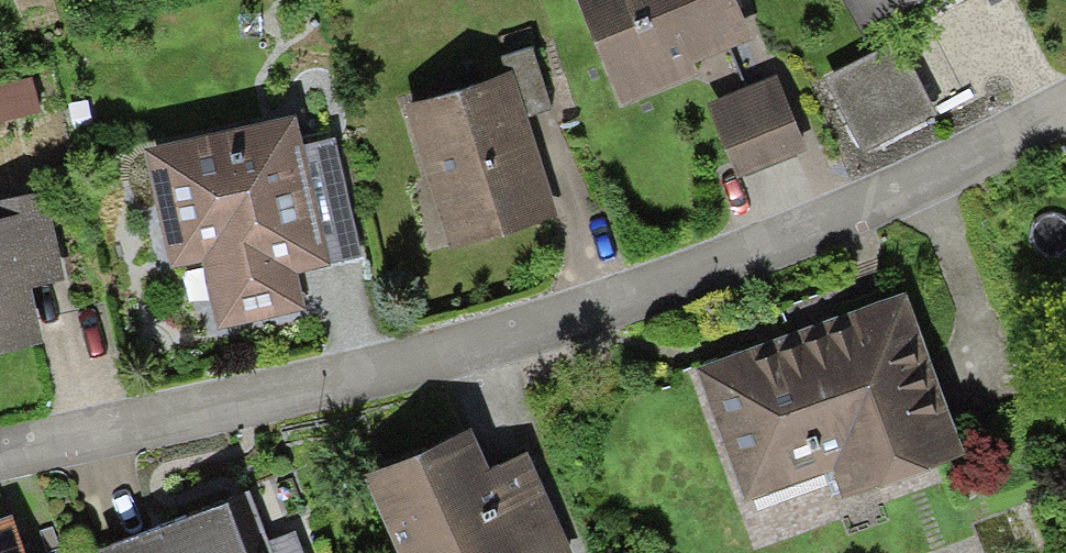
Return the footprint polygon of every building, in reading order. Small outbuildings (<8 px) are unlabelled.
[(609,113),(688,83),(684,72),(740,51),(720,0),(566,0),(609,113)] [(851,32),(912,0),(834,0),(851,32)] [(887,47),(819,83),(858,157),(926,121),(887,47)] [(495,81),(396,113),(444,259),(550,224),(517,123),(548,112),(527,48),(488,61),(495,81)] [(772,83),(695,115),(723,183),(800,151),(772,83)] [(160,276),(193,268),(210,338),(297,317),(288,281),(353,265),(324,145),(291,153),(283,119),(131,156),(160,276)] [(29,351),(14,291),(55,281),(33,192),(0,200),(0,358),(29,351)] [(691,376),(736,500),(832,466),(847,506),(957,467),(898,302),(691,376)] [(363,485),(395,552),(541,552),(560,542),(524,464),(481,484),(460,440),(363,485)] [(95,551),(96,552),(297,552),(291,536),(265,544),(250,499),(95,551)]
